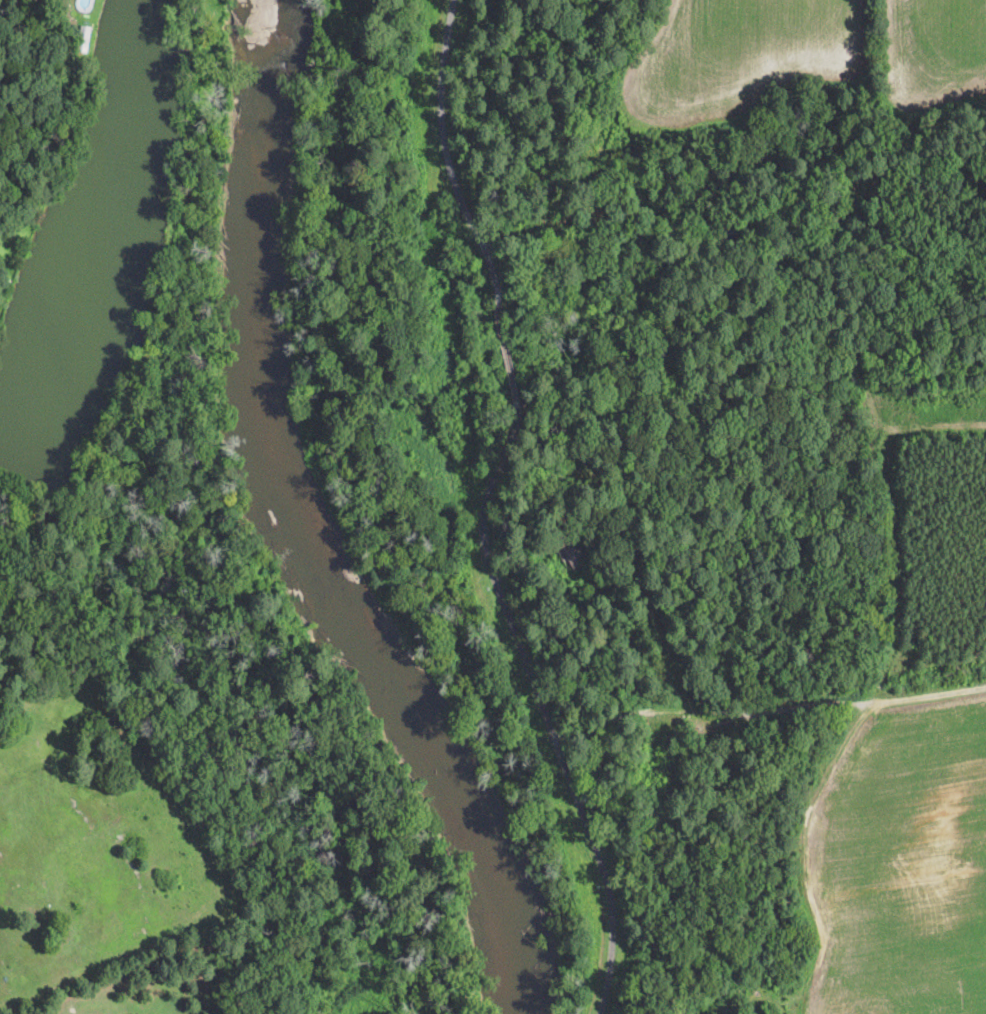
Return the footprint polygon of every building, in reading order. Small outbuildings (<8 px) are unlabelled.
[(94,27),(90,53),(78,51),(82,25),(94,27)] [(968,357),(985,352),(985,361),(976,363),(970,365),(968,357)] [(574,532),(575,535),(578,533),(593,560),(573,571),(553,535),(570,525),(574,532)] [(561,607),(556,609),(552,601),(561,597),(564,605),(561,607)]
